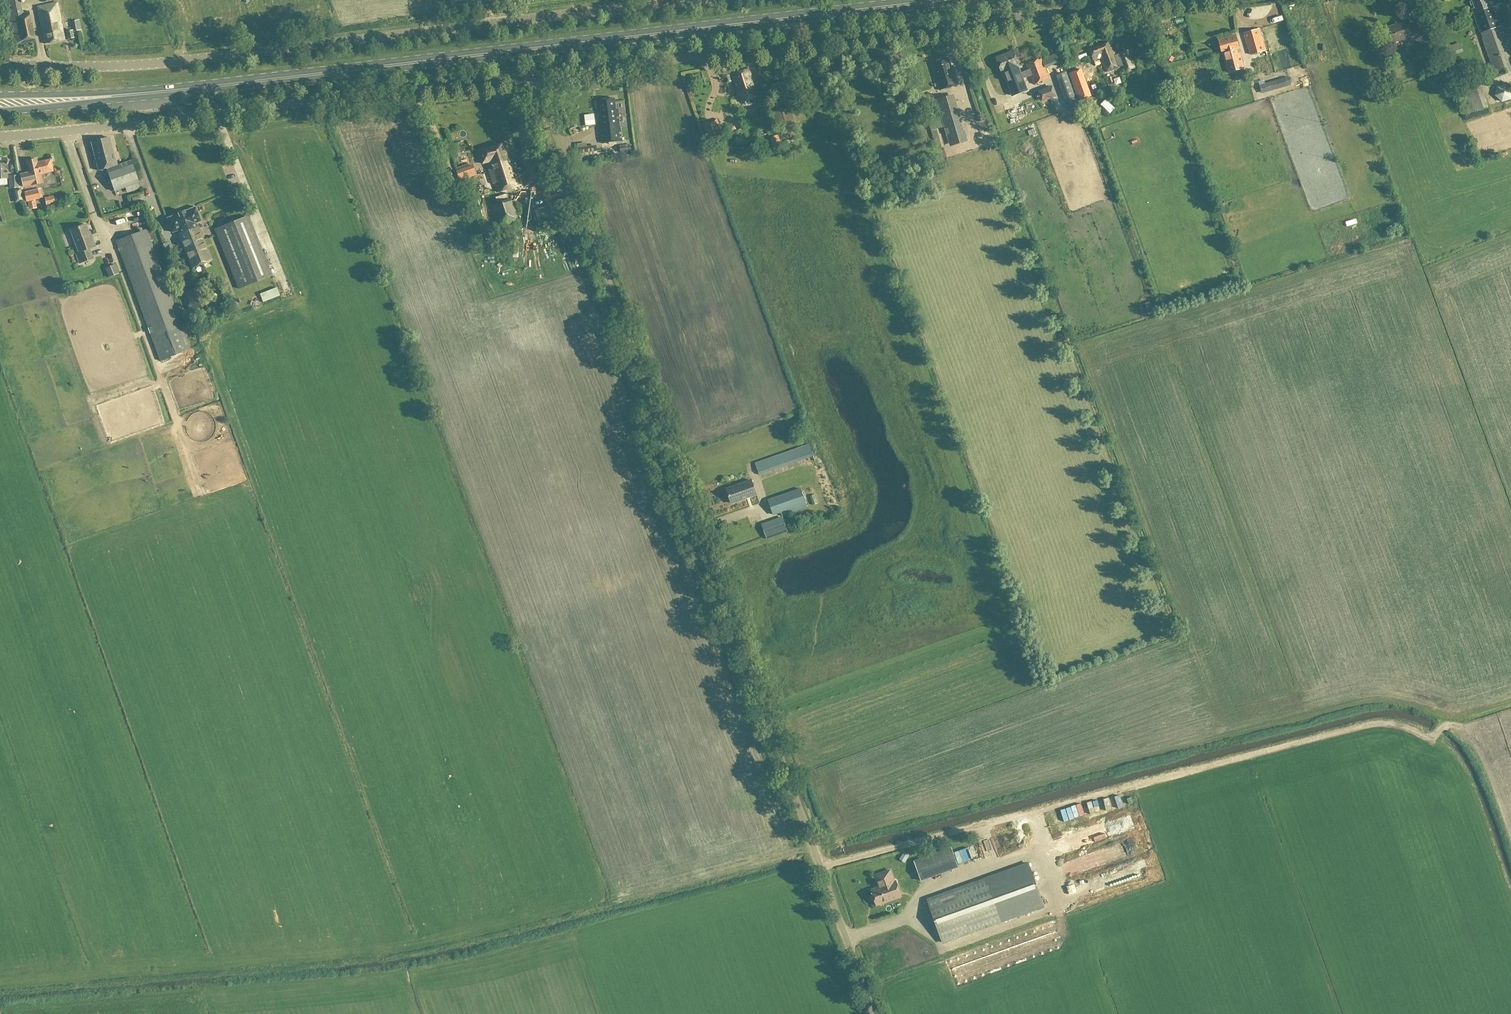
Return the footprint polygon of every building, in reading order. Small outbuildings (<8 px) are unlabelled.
[(11,46),(33,42),(28,16),(22,17),(19,0),(21,0),(3,0),(11,46)] [(450,10),(472,7),(471,0),(449,0),(450,10)] [(1469,2),(1470,6),(1472,6),(1473,9),(1471,10),(1478,34),(1482,33),(1484,39),(1482,39),(1494,77),(1510,72),(1510,59),(1502,32),(1499,33),(1498,28),(1499,28),(1494,13),(1498,11),(1505,31),(1510,29),(1510,1),(1492,8),(1491,3),(1488,4),(1487,0),(1473,0),(1471,1),(1471,2),(1469,2)] [(63,41),(56,4),(36,8),(43,44),(63,41)] [(1406,23),(1383,30),(1388,45),(1410,38),(1411,41),(1419,38),(1415,26),(1408,29),(1406,23)] [(1258,30),(1243,35),(1249,56),(1264,51),(1258,30)] [(73,39),(72,31),(64,33),(65,41),(73,39)] [(1234,37),(1217,42),(1221,55),(1227,74),(1243,69),(1238,50),(1234,37)] [(1119,68),(1110,43),(1088,50),(1092,61),(1100,58),(1105,73),(1119,68)] [(1427,44),(1414,48),(1418,58),(1420,58),(1425,73),(1435,70),(1430,55),(1430,54),(1427,44)] [(1461,52),(1458,45),(1447,49),(1449,56),(1461,52)] [(1012,52),(995,59),(1007,93),(1025,87),(1012,52)] [(935,74),(934,74),(939,91),(957,86),(952,69),(951,69),(948,59),(932,64),(935,74)] [(1025,65),(1032,86),(1048,80),(1040,59),(1025,65)] [(1072,62),(1065,65),(1067,71),(1074,68),(1072,62)] [(1464,63),(1452,67),(1456,79),(1468,75),(1464,63)] [(754,101),(754,99),(757,98),(748,70),(732,76),(741,103),(744,102),(745,104),(747,106),(754,104),(754,101)] [(1083,70),(1072,73),(1082,107),(1093,104),(1083,70)] [(1065,74),(1056,77),(1067,111),(1076,108),(1065,74)] [(1309,76),(1302,79),(1306,87),(1313,84),(1309,76)] [(1287,78),(1258,87),(1260,93),(1289,84),(1287,78)] [(1505,84),(1496,87),(1493,96),(1501,103),(1510,100),(1510,95),(1510,90),(1505,84)] [(1045,102),(1058,98),(1054,88),(1042,92),(1045,102)] [(1479,88),(1461,94),(1468,115),(1487,108),(1479,88)] [(932,95),(920,98),(922,107),(934,104),(932,95)] [(949,96),(935,100),(947,145),(962,141),(949,96)] [(598,101),(594,102),(595,109),(599,109),(599,115),(597,115),(598,126),(600,126),(601,132),(599,132),(601,144),(620,142),(617,111),(615,111),(614,99),(598,101)] [(789,108),(772,113),(777,129),(794,124),(789,108)] [(587,117),(588,128),(598,126),(597,115),(587,117)] [(722,139),(720,132),(716,120),(702,124),(706,136),(709,144),(722,139)] [(772,123),(765,125),(767,132),(774,130),(772,123)] [(109,139),(90,144),(97,173),(105,171),(113,194),(138,185),(130,162),(116,166),(109,139)] [(494,148),(478,153),(481,165),(487,163),(497,193),(505,190),(504,188),(512,186),(512,188),(520,185),(517,175),(524,173),(523,168),(516,170),(512,159),(509,160),(504,144),(494,148)] [(629,146),(619,147),(619,154),(630,153),(629,146)] [(580,161),(597,159),(596,149),(579,151),(580,161)] [(534,153),(519,157),(523,168),(524,173),(528,183),(542,179),(534,153)] [(52,172),(49,161),(36,163),(35,160),(25,162),(28,173),(19,175),(22,188),(41,184),(39,175),(52,172)] [(472,170),(469,171),(467,169),(456,174),(457,176),(460,182),(474,176),(472,170)] [(8,177),(9,189),(18,189),(17,176),(8,177)] [(12,192),(14,204),(22,202),(19,190),(12,192)] [(39,190),(22,193),(24,203),(41,199),(39,190)] [(52,196),(43,199),(45,206),(49,206),(48,204),(54,203),(52,196)] [(140,203),(139,197),(130,199),(132,205),(140,203)] [(507,200),(488,206),(496,231),(515,225),(512,214),(516,213),(514,206),(509,207),(507,200)] [(176,231),(191,268),(210,261),(195,223),(200,222),(194,207),(183,212),(183,211),(177,214),(165,218),(171,233),(176,231)] [(247,217),(214,230),(237,290),(270,276),(247,217)] [(84,225),(69,231),(78,255),(75,256),(78,264),(92,259),(89,250),(93,248),(84,225)] [(144,231),(114,242),(159,361),(189,350),(144,231)] [(162,245),(166,254),(170,253),(166,244),(162,245)] [(103,270),(107,279),(117,276),(114,266),(103,270)] [(262,303),(278,297),(275,289),(259,295),(262,303)] [(237,313),(229,295),(224,297),(232,315),(237,313)] [(758,475),(812,456),(809,446),(754,464),(758,475)] [(750,481),(725,490),(731,504),(756,495),(750,481)] [(800,490),(768,501),(772,515),(805,505),(800,490)] [(993,832),(997,842),(1015,836),(1012,825),(993,832)] [(1102,838),(1111,833),(1109,829),(1100,834),(1102,838)] [(914,861),(920,880),(958,866),(951,848),(914,861)] [(1099,851),(1104,866),(1109,864),(1105,849),(1099,851)] [(903,852),(900,857),(906,861),(909,856),(903,852)] [(1028,864),(926,900),(941,944),(1043,907),(1028,864)] [(890,869),(875,875),(879,886),(871,889),(876,904),(901,895),(895,880),(894,881),(890,869)]
